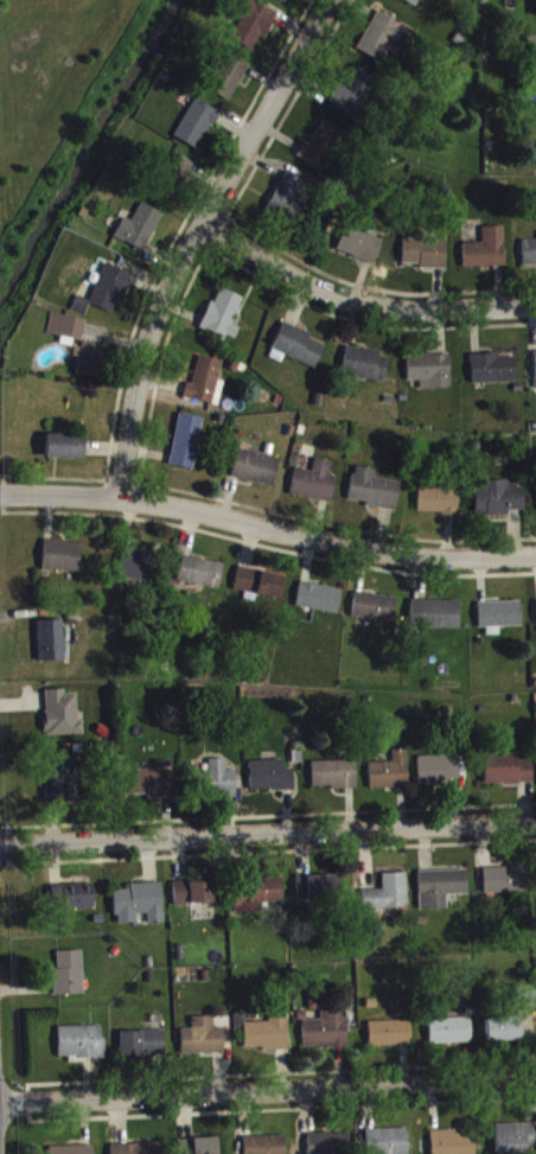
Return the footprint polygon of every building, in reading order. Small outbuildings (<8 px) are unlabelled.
[(420,11),(424,0),(394,0),(420,11)] [(229,42),(258,56),(277,17),(247,3),(229,42)] [(359,53),(396,73),(416,34),(379,15),(359,53)] [(233,106),(249,68),(225,58),(209,96),(233,106)] [(333,108),(356,122),(377,84),(354,71),(333,108)] [(175,141),(199,155),(220,117),(196,104),(175,141)] [(346,135),(323,125),(313,150),(305,147),(298,162),(329,175),(346,135)] [(176,206),(195,168),(173,156),(153,194),(176,206)] [(305,185),(286,177),(272,207),(291,215),(305,185)] [(165,220),(142,208),(132,226),(125,222),(115,241),(145,257),(165,220)] [(384,244),(346,232),(338,256),(377,269),(384,244)] [(465,273),(507,271),(506,232),(484,232),(484,248),(465,248),(465,273)] [(448,274),(448,244),(402,244),(402,269),(421,269),(421,274),(448,274)] [(535,272),(535,245),(524,245),(524,272),(535,272)] [(113,318),(119,302),(124,304),(134,279),(106,269),(91,309),(113,318)] [(234,330),(245,303),(220,292),(203,332),(236,346),(242,333),(234,330)] [(82,346),(86,325),(53,318),(49,339),(82,346)] [(328,351),(312,344),(314,339),(285,327),(273,354),(318,373),(328,351)] [(105,351),(83,347),(77,379),(99,383),(105,351)] [(391,359),(348,353),(344,381),(388,386),(391,359)] [(474,389),(518,387),(518,359),(473,361),(474,389)] [(410,387),(422,386),(422,395),(453,394),(452,360),(410,361),(410,387)] [(185,403),(220,411),(226,387),(220,386),(224,367),(200,361),(193,390),(188,389),(185,403)] [(172,471),(197,474),(203,422),(178,420),(172,471)] [(88,441),(47,439),(46,463),(87,465),(88,441)] [(276,493),(283,464),(241,453),(233,482),(276,493)] [(335,507),(339,481),(334,480),(336,466),(317,464),(316,476),(298,474),(294,502),(335,507)] [(377,484),(378,474),(356,472),(352,509),(400,514),(403,487),(377,484)] [(477,486),(478,522),(512,521),(512,516),(526,516),(526,492),(510,493),(510,486),(477,486)] [(461,520),(462,492),(421,490),(420,519),(461,520)] [(46,546),(45,576),(83,577),(83,548),(46,546)] [(121,583),(155,587),(158,558),(124,554),(121,583)] [(226,568),(184,562),(181,588),(223,593),(226,568)] [(237,597),(283,605),(287,580),(241,573),(237,597)] [(299,611),(340,620),(345,595),(304,587),(299,611)] [(399,602),(357,598),(355,624),(397,627),(399,602)] [(462,606),(412,605),(411,632),(461,634),(462,606)] [(501,632),(524,632),(523,607),(480,607),(481,634),(489,633),(489,641),(502,640),(501,632)] [(41,667),(67,666),(66,625),(40,626),(41,667)] [(47,740),(85,740),(85,727),(80,727),(79,699),(68,699),(68,695),(46,695),(47,740)] [(486,790),(534,789),(533,765),(520,766),(520,759),(511,759),(510,749),(493,749),(493,760),(485,760),(486,790)] [(394,755),(395,767),(371,768),(372,794),(411,793),(409,754),(394,755)] [(76,758),(46,759),(47,805),(77,804),(76,758)] [(461,760),(420,762),(421,791),(461,789),(461,760)] [(238,776),(229,776),(229,764),(205,765),(206,801),(239,800),(238,776)] [(175,765),(159,766),(160,774),(127,775),(128,803),(176,801),(175,765)] [(287,774),(286,766),(252,766),(253,796),(297,795),(296,774),(287,774)] [(314,767),(315,792),(334,791),(334,795),(358,794),(358,766),(314,767)] [(486,899),(528,898),(527,872),(485,873),(486,899)] [(448,915),(448,901),(469,900),(468,875),(420,877),(421,916),(448,915)] [(364,896),(364,916),(409,914),(408,878),(384,879),(384,895),(364,896)] [(237,919),(263,918),(262,908),(285,908),(285,884),(237,884),(237,919)] [(176,910),(215,909),(215,887),(176,888),(176,910)] [(65,914),(96,913),(95,888),(65,889),(65,914)] [(165,928),(164,889),(132,889),(132,895),(116,895),(117,929),(138,928),(138,919),(149,919),(149,929),(165,928)] [(84,956),(58,957),(59,974),(55,974),(56,1001),(85,1000),(84,956)] [(305,1026),(305,1054),(349,1052),(348,1012),(323,1013),(323,1025),(305,1026)] [(272,1027),(245,1028),(245,1056),(290,1055),(289,1015),(272,1015),(272,1027)] [(194,1022),(194,1035),(183,1035),(183,1060),(226,1059),(225,1033),(216,1033),(216,1022),(194,1022)] [(430,1024),(431,1049),(473,1048),(472,1023),(430,1024)] [(487,1024),(487,1048),(522,1047),(521,1024),(487,1024)] [(371,1052),(413,1051),(412,1026),(370,1027),(371,1052)] [(60,1033),(60,1064),(106,1063),(105,1031),(60,1033)] [(122,1062),(167,1062),(168,1037),(122,1036),(122,1062)] [(497,1153),(535,1153),(535,1129),(498,1129),(497,1153)] [(410,1134),(368,1135),(369,1153),(410,1153),(410,1134)] [(476,1139),(459,1139),(458,1135),(433,1136),(433,1153),(477,1153),(476,1139)] [(351,1138),(309,1139),(310,1153),(351,1153),(351,1138)] [(246,1153),(288,1153),(287,1141),(245,1142),(246,1153)] [(188,1144),(188,1153),(219,1153),(218,1144),(188,1144)]
